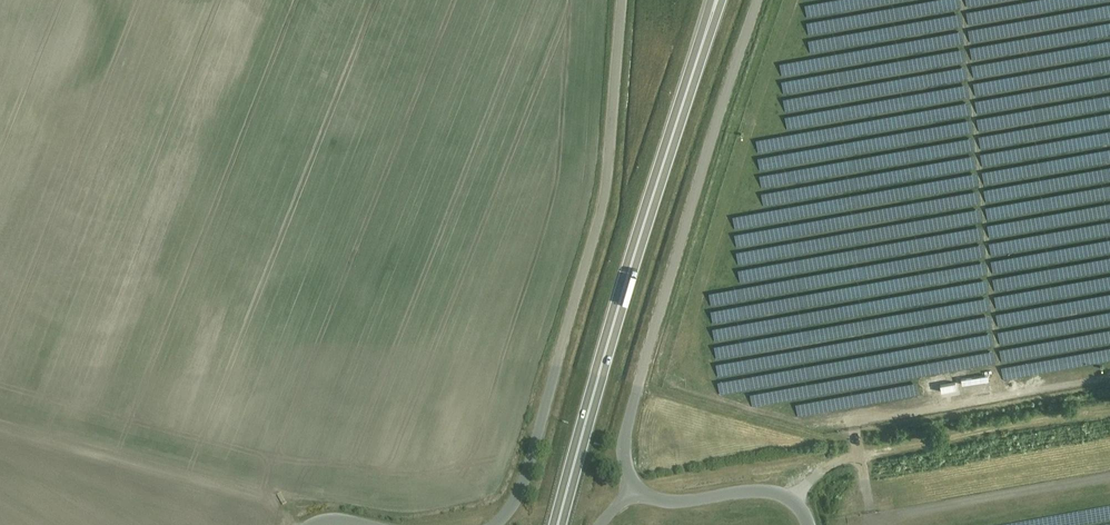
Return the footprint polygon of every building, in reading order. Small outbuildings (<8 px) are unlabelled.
[(988,375),(961,379),(962,385),(989,381),(988,375)] [(955,383),(940,386),(941,392),(957,389),(955,383)]
